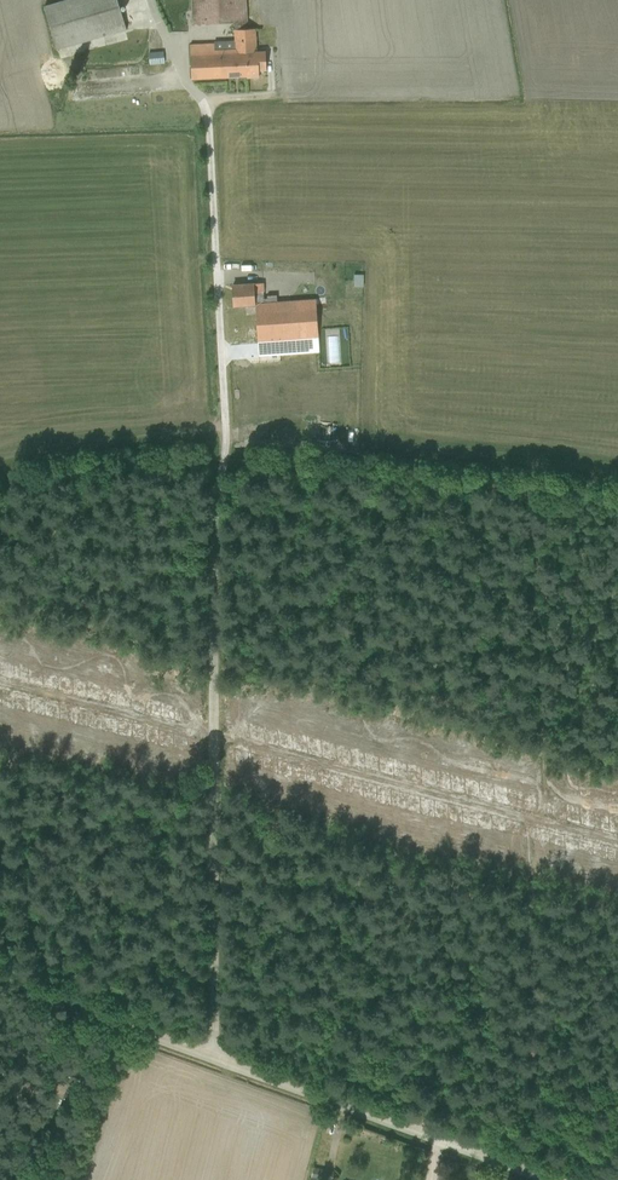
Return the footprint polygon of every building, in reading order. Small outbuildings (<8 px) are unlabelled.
[(126,29),(118,0),(63,0),(44,6),(58,50),(126,29)] [(247,21),(246,0),(191,0),(192,24),(234,22),(247,21)] [(192,78),(247,76),(245,29),(248,28),(247,21),(234,22),(235,29),(234,29),(235,40),(214,41),(214,43),(191,44),(192,78)] [(259,76),(259,70),(267,69),(266,50),(257,51),(256,28),(248,28),(245,29),(247,76),(247,77),(259,76)] [(150,64),(165,62),(163,43),(148,44),(150,64)] [(142,79),(141,84),(155,87),(156,81),(142,79)] [(256,304),(265,304),(265,298),(264,283),(233,285),(234,306),(256,304)] [(265,298),(265,304),(256,304),(258,356),(318,352),(315,299),(277,302),(277,296),(267,296),(267,298),(265,298)] [(29,1078),(43,1086),(49,1076),(35,1067),(29,1078)] [(59,1089),(77,1094),(81,1078),(64,1073),(59,1089)] [(327,1179),(332,1179),(336,1159),(327,1157),(326,1162),(315,1160),(310,1179),(320,1179),(327,1179)]
